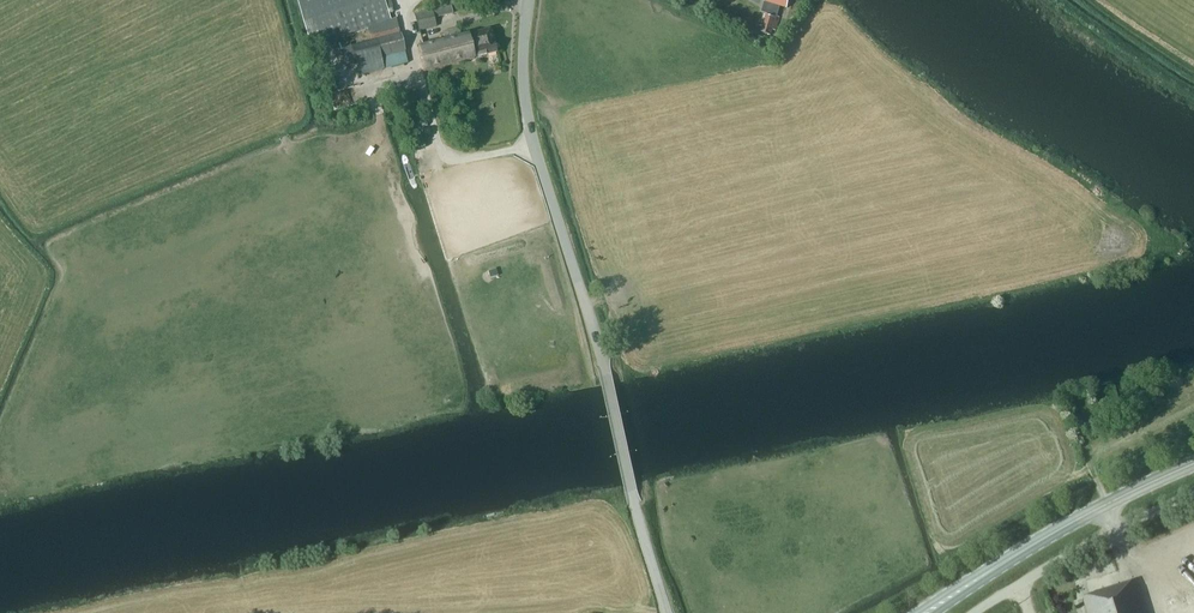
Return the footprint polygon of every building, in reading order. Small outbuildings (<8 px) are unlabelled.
[(310,46),(390,19),(387,10),(384,2),(384,0),(295,0),(310,46)] [(393,8),(390,0),(384,2),(387,10),(393,8)] [(761,26),(763,27),(762,33),(771,36),(773,30),(776,31),(780,17),(777,16),(780,6),(787,9),(790,0),(765,0),(765,2),(762,12),(765,13),(761,26)] [(415,14),(419,31),(437,26),(432,9),(415,14)] [(371,42),(400,35),(396,18),(367,28),(371,42)] [(418,48),(424,72),(474,59),(496,53),(494,43),(492,43),(489,30),(468,35),(418,48)] [(351,47),(359,76),(408,64),(401,35),(351,47)] [(400,112),(421,105),(416,92),(396,99),(400,112)] [(1184,583),(1186,591),(1193,589),(1193,580),(1184,583)] [(1134,581),(1084,597),(1089,612),(1144,612),(1134,581)] [(1181,597),(1183,603),(1193,600),(1193,593),(1181,597)]
